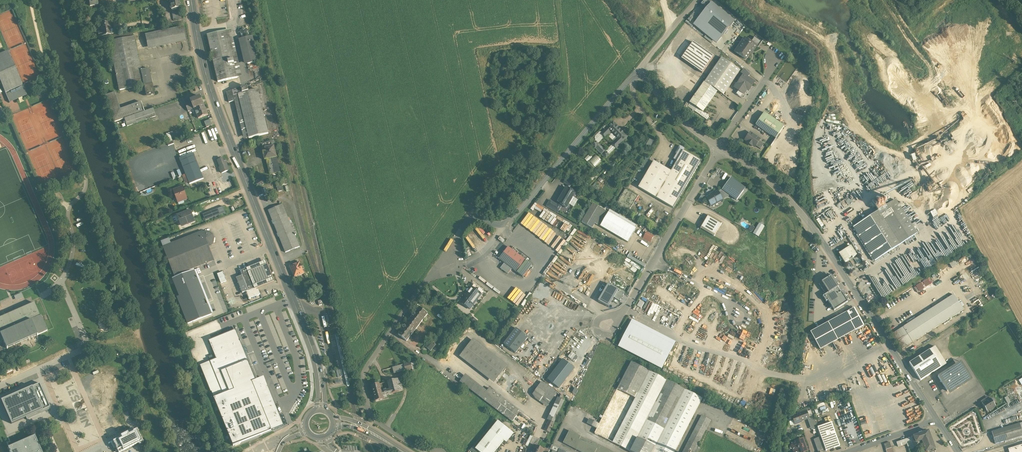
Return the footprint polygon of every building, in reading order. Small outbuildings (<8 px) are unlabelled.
[(170,3),(169,3),(169,7),(171,7),(171,10),(172,10),(181,9),(180,2),(170,3)] [(182,19),(181,9),(172,10),(173,20),(182,19)] [(718,12),(705,29),(715,37),(729,21),(718,12)] [(99,37),(102,36),(111,34),(113,34),(114,34),(114,33),(114,32),(114,31),(113,30),(112,30),(112,29),(110,30),(109,22),(99,24),(101,32),(98,33),(99,37)] [(184,26),(145,35),(148,49),(187,41),(184,26)] [(249,32),(248,30),(247,30),(246,30),(246,29),(244,29),(243,29),(241,31),(240,33),(241,35),(242,37),(244,37),(246,37),(248,36),(249,34),(249,32)] [(227,31),(238,78),(242,77),(231,30),(227,31)] [(132,31),(107,36),(109,42),(133,36),(132,31)] [(218,82),(238,78),(227,31),(207,35),(218,82)] [(133,36),(109,42),(114,67),(115,71),(119,91),(144,86),(141,71),(133,36)] [(250,37),(242,39),(247,63),(256,61),(250,37)] [(762,42),(754,37),(751,42),(757,47),(758,48),(762,42)] [(751,42),(744,38),(742,42),(742,44),(736,53),(746,59),(752,51),(753,52),(757,47),(751,42)] [(713,57),(693,42),(681,59),(702,73),(713,57)] [(7,51),(0,54),(0,81),(5,93),(22,85),(7,51)] [(740,71),(721,58),(704,82),(717,91),(723,95),(740,71)] [(149,69),(141,71),(144,86),(148,85),(150,88),(153,87),(149,69)] [(750,75),(743,69),(740,73),(743,75),(748,78),(750,75)] [(749,80),(748,79),(748,78),(743,75),(737,83),(738,84),(735,88),(739,91),(740,90),(743,93),(746,89),(748,91),(754,83),(751,80),(749,80)] [(717,91),(704,82),(694,96),(707,105),(717,91)] [(22,85),(5,93),(9,101),(26,94),(22,85)] [(150,88),(148,85),(144,86),(146,97),(154,95),(153,87),(150,88)] [(240,100),(249,138),(268,133),(258,90),(249,92),(248,87),(227,92),(229,102),(234,101),(240,100)] [(141,102),(120,110),(114,93),(105,96),(114,123),(124,119),(133,116),(144,112),(141,102)] [(707,105),(694,96),(689,104),(702,113),(707,105)] [(201,97),(191,101),(194,109),(195,109),(204,105),(201,97)] [(243,140),(249,138),(240,100),(234,101),(243,140)] [(194,109),(191,101),(185,103),(188,112),(194,109)] [(204,105),(195,109),(198,119),(208,115),(204,105)] [(144,112),(133,116),(135,120),(140,119),(141,122),(146,120),(145,117),(154,114),(153,109),(144,112)] [(784,126),(764,113),(756,125),(776,139),(784,126)] [(135,120),(133,116),(124,119),(127,127),(141,122),(140,119),(135,120)] [(612,129),(610,131),(607,135),(615,142),(612,145),(616,148),(627,137),(616,125),(612,129)] [(602,134),(604,137),(605,137),(607,135),(610,131),(612,129),(609,126),(602,134)] [(601,133),(599,133),(595,137),(595,139),(596,140),(594,142),(597,144),(604,137),(602,134),(601,133)] [(760,140),(750,133),(745,140),(747,142),(746,143),(752,146),(753,145),(755,147),(756,146),(759,141),(760,140)] [(269,148),(265,148),(266,151),(263,152),(265,160),(267,160),(269,171),(279,169),(274,147),(275,146),(274,141),(268,142),(269,148)] [(764,144),(759,141),(756,146),(761,149),(764,144)] [(605,151),(599,145),(597,145),(597,144),(594,142),(592,144),(595,147),(595,148),(601,155),(603,155),(606,158),(608,156),(605,152),(605,151)] [(161,155),(154,158),(157,166),(166,163),(166,164),(169,163),(164,148),(159,150),(161,155)] [(671,172),(654,162),(638,188),(673,208),(701,162),(683,151),(671,172)] [(193,153),(179,159),(184,170),(198,165),(193,153)] [(224,159),(223,160),(222,159),(218,161),(221,168),(220,168),(222,173),(229,170),(227,165),(226,163),(226,161),(226,160),(224,159)] [(198,165),(184,170),(186,175),(188,180),(190,184),(204,179),(198,165)] [(595,173),(583,186),(586,189),(598,176),(595,173)] [(263,178),(255,183),(259,188),(266,183),(263,178)] [(745,188),(731,178),(729,180),(744,191),(745,188)] [(572,184),(565,180),(563,183),(567,185),(566,188),(568,189),(572,184)] [(744,191),(729,180),(722,190),(729,195),(736,200),(744,191)] [(568,189),(566,188),(557,202),(562,205),(567,208),(569,204),(573,206),(577,200),(573,198),(575,193),(568,189)] [(180,190),(179,189),(178,191),(174,192),(176,197),(177,198),(179,201),(183,200),(184,200),(187,199),(185,194),(185,193),(184,192),(184,191),(183,189),(180,190)] [(729,195),(722,190),(718,192),(722,199),(729,195)] [(717,192),(714,194),(713,193),(710,195),(711,196),(707,198),(707,199),(710,205),(711,205),(711,206),(722,200),(722,199),(718,192),(717,192)] [(871,202),(877,212),(885,206),(879,197),(871,202)] [(556,204),(550,200),(546,206),(557,213),(562,205),(557,202),(556,204)] [(877,212),(853,227),(874,261),(917,234),(895,200),(885,206),(877,212)] [(268,210),(276,229),(290,223),(283,204),(268,210)] [(582,222),(592,228),(603,210),(593,204),(582,222)] [(223,206),(203,214),(205,221),(226,213),(223,206)] [(190,211),(177,216),(182,228),(195,223),(190,211)] [(636,229),(608,213),(600,226),(628,243),(636,229)] [(559,251),(567,240),(531,215),(523,227),(559,251)] [(722,223),(708,215),(700,229),(714,237),(722,223)] [(276,229),(285,252),(300,246),(295,234),(290,223),(276,229)] [(654,236),(646,232),(643,237),(651,241),(654,236)] [(206,233),(164,249),(174,274),(203,263),(203,265),(211,262),(206,247),(211,245),(213,242),(213,239),(212,235),(209,233),(206,233)] [(851,246),(839,254),(845,263),(849,260),(848,259),(852,257),(852,258),(857,255),(851,246)] [(526,261),(508,247),(499,259),(517,273),(526,261)] [(955,260),(950,264),(953,269),(959,265),(955,260)] [(248,268),(256,289),(275,282),(266,261),(248,268)] [(300,263),(290,266),(294,277),(304,273),(300,263)] [(256,289),(248,268),(240,271),(242,276),(236,278),(242,293),(246,292),(249,299),(260,295),(258,290),(257,291),(256,289)] [(188,324),(212,314),(195,271),(173,279),(180,297),(177,297),(188,324)] [(224,271),(218,273),(221,283),(227,281),(224,271)] [(831,276),(819,284),(826,295),(828,293),(829,294),(838,288),(831,276)] [(914,286),(917,292),(931,284),(928,278),(914,286)] [(483,292),(474,285),(467,294),(469,295),(462,304),(469,310),(476,300),(477,301),(483,292)] [(598,302),(608,307),(614,298),(618,290),(608,285),(598,302)] [(834,311),(848,302),(841,292),(840,292),(838,288),(829,294),(828,293),(826,295),(823,297),(826,302),(828,301),(834,311)] [(618,290),(614,298),(620,301),(624,294),(618,290)] [(953,295),(903,327),(912,342),(963,310),(953,295)] [(0,318),(0,343),(3,341),(7,348),(47,331),(41,316),(40,317),(34,303),(0,318)] [(419,308),(409,321),(417,327),(428,314),(419,308)] [(854,308),(810,332),(820,350),(855,331),(864,326),(854,308)] [(406,341),(417,327),(409,321),(398,335),(406,341)] [(661,368),(673,346),(630,324),(619,347),(661,368)] [(912,342),(903,327),(891,335),(900,350),(912,342)] [(528,338),(515,328),(503,344),(516,353),(528,338)] [(237,330),(211,340),(218,360),(203,365),(215,397),(230,391),(222,370),(248,360),(237,330)] [(474,339),(471,343),(504,368),(507,365),(474,339)] [(431,340),(425,347),(431,351),(436,344),(431,340)] [(504,368),(471,343),(462,354),(496,380),(504,368)] [(946,364),(935,347),(930,350),(941,367),(946,364)] [(930,350),(909,363),(920,381),(941,367),(930,350)] [(496,380),(462,354),(460,357),(493,383),(496,380)] [(248,360),(222,370),(230,391),(215,397),(234,446),(284,426),(265,376),(256,380),(248,360)] [(548,380),(559,388),(574,369),(562,361),(548,380)] [(631,362),(604,414),(599,424),(597,429),(594,434),(630,451),(675,451),(702,399),(631,362)] [(404,364),(392,367),(394,373),(405,370),(404,364)] [(955,365),(938,377),(947,391),(965,380),(955,365)] [(485,393),(464,377),(460,381),(482,398),(485,393)] [(400,378),(388,381),(390,389),(391,394),(403,391),(400,378)] [(557,392),(542,382),(533,395),(548,405),(557,392)] [(50,407),(39,383),(1,400),(11,424),(26,418),(50,407)] [(390,389),(381,392),(380,388),(381,388),(380,383),(371,386),(375,401),(383,399),(382,396),(388,395),(391,394),(390,389)] [(520,412),(489,388),(485,393),(482,398),(512,421),(520,412)] [(561,395),(544,430),(549,433),(552,427),(553,426),(552,426),(565,398),(561,395)] [(986,402),(982,404),(987,412),(989,410),(990,411),(992,410),(992,409),(996,406),(990,399),(988,400),(986,402)] [(51,410),(50,407),(26,418),(27,420),(51,410)] [(811,410),(799,414),(801,421),(813,417),(811,410)] [(799,414),(792,416),(794,421),(791,421),(793,425),(795,424),(795,425),(801,422),(801,421),(799,414)] [(973,415),(979,433),(982,432),(977,414),(973,415)] [(683,451),(691,451),(694,451),(697,447),(711,421),(710,420),(701,416),(683,451)] [(586,424),(597,429),(599,424),(589,419),(586,424)] [(475,449),(479,451),(495,451),(511,432),(498,421),(475,449)] [(840,446),(831,422),(817,427),(825,449),(826,451),(840,446)] [(1001,429),(991,432),(995,444),(1005,441),(1021,436),(1021,429),(1020,423),(1001,429)] [(118,451),(121,451),(142,442),(136,430),(128,434),(127,433),(120,437),(121,437),(113,442),(118,451)] [(569,431),(563,443),(579,451),(610,451),(569,431)] [(928,431),(916,436),(917,439),(920,439),(920,440),(922,440),(924,445),(932,442),(928,431)] [(924,445),(922,440),(920,440),(920,439),(917,439),(916,436),(911,437),(915,448),(921,446),(924,451),(935,451),(936,451),(932,442),(924,445)] [(821,437),(814,440),(818,451),(825,449),(821,437)] [(911,437),(896,443),(898,447),(906,444),(909,450),(915,448),(911,437)] [(10,447),(11,450),(10,451),(41,451),(41,450),(39,451),(37,447),(39,446),(35,438),(32,440),(31,438),(10,447)] [(796,442),(796,444),(792,445),(794,451),(795,451),(799,451),(801,451),(803,451),(805,451),(807,451),(806,447),(805,448),(804,444),(804,443),(803,439),(796,442)]
